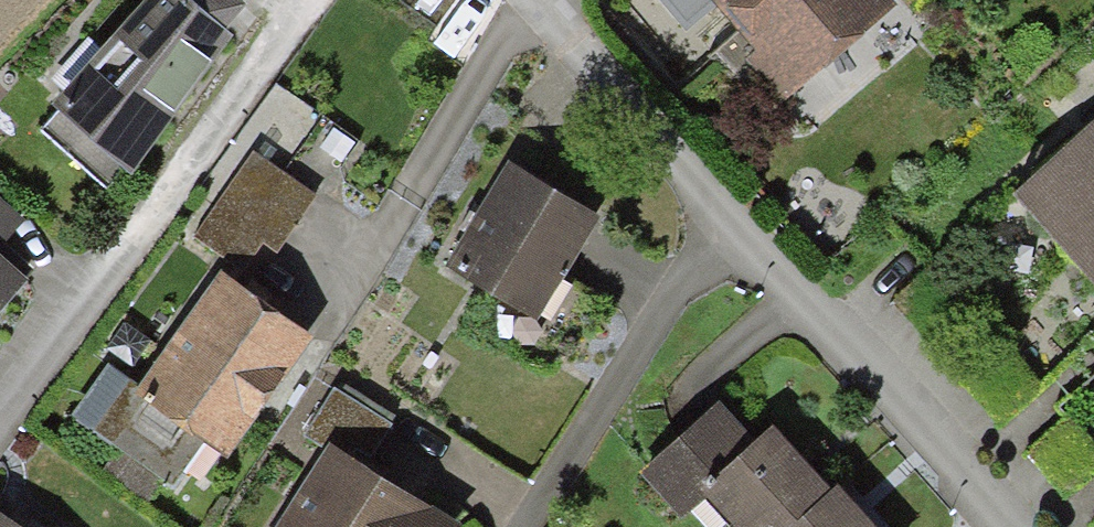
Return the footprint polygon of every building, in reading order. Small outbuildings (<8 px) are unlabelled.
[(51,105),(59,112),(40,130),(106,190),(121,176),(131,185),(239,44),(226,35),(245,11),(239,5),(243,0),(147,0),(51,105)] [(891,0),(720,0),(763,49),(750,60),(784,99),(894,4),(891,0)] [(1015,202),(1093,289),(1093,131),(1015,202)] [(254,156),(195,233),(231,260),(252,231),(275,248),(312,199),(254,156)] [(513,161),(448,267),(540,323),(605,218),(513,161)] [(34,272),(1,242),(23,218),(0,197),(0,309),(34,272)] [(312,339),(222,273),(149,372),(122,352),(85,402),(179,471),(205,435),(228,452),(312,339)] [(332,395),(302,444),(329,461),(289,526),(449,526),(367,476),(394,433),(332,395)] [(722,403),(642,476),(678,516),(702,495),(729,526),(873,526),(860,512),(839,489),(830,497),(810,474),(773,433),(761,443),(722,403)]
